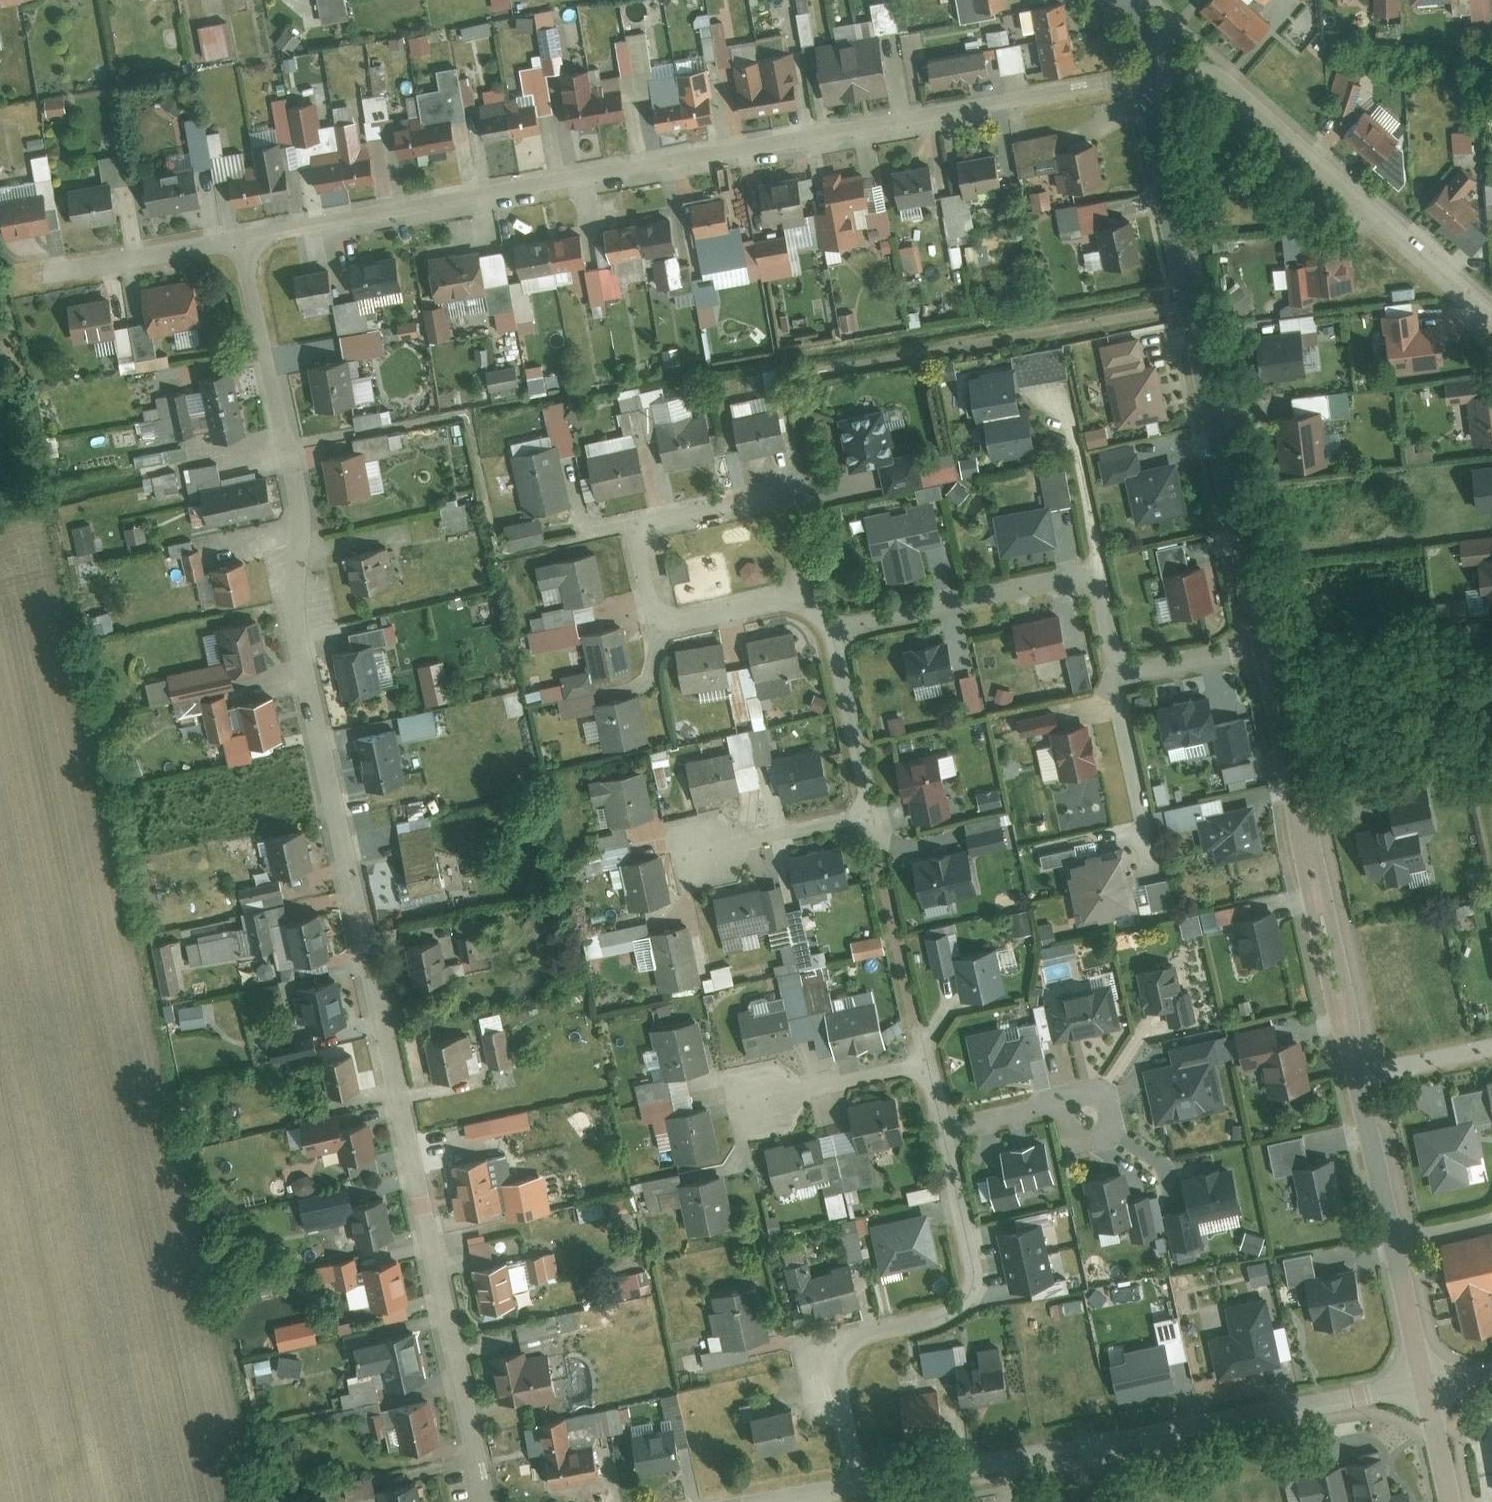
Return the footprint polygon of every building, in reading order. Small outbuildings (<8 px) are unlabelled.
[(10,10),(46,3),(45,0),(8,0),(10,10)] [(323,27),(350,22),(346,0),(318,0),(323,27)] [(818,59),(809,0),(795,0),(804,61),(818,59)] [(837,45),(879,37),(900,34),(897,19),(894,2),(882,4),(881,0),(870,0),(873,21),(834,28),(837,45)] [(962,25),(1011,15),(1008,0),(957,0),(962,25)] [(1206,9),(1251,50),(1274,26),(1246,0),(1214,0),(1206,9)] [(1371,17),(1400,16),(1400,0),(1370,0),(1371,17)] [(1474,38),(1491,36),(1491,0),(1470,0),(1474,38)] [(1038,41),(1071,36),(1066,7),(1021,14),(1025,35),(1037,33),(1038,41)] [(536,15),(546,67),(548,77),(560,76),(565,75),(553,12),(536,15)] [(907,18),(897,19),(900,34),(903,53),(924,50),(921,33),(909,35),(907,18)] [(517,20),(517,32),(535,32),(535,20),(517,20)] [(719,69),(734,67),(761,62),(758,41),(729,46),(725,24),(712,26),(719,69)] [(203,29),(207,57),(231,54),(226,25),(203,29)] [(289,31),(279,45),(293,56),(304,41),(289,31)] [(988,50),(990,68),(1012,65),(1009,49),(1012,48),(1009,31),(986,34),(988,50)] [(616,44),(621,77),(653,73),(647,34),(626,37),(627,42),(616,44)] [(784,36),(758,41),(761,62),(788,57),(784,36)] [(1071,36),(1038,41),(1044,77),(1077,72),(1071,36)] [(820,47),(829,106),(889,96),(879,37),(837,45),(820,47)] [(964,54),(985,50),(983,40),(963,43),(964,54)] [(1009,49),(1012,65),(1013,74),(1028,71),(1024,46),(1012,48),(1009,49)] [(26,59),(13,47),(3,58),(16,69),(26,59)] [(964,54),(929,60),(934,92),(992,83),(990,68),(988,50),(985,50),(964,54)] [(328,51),(312,54),(321,101),(338,97),(328,51)] [(761,62),(770,116),(802,110),(793,56),(788,57),(761,62)] [(734,67),(742,120),(770,116),(761,62),(734,67)] [(460,66),(468,107),(483,104),(475,64),(460,66)] [(383,142),(396,140),(394,131),(398,130),(396,119),(392,120),(388,95),(383,66),(370,69),(375,98),(363,100),(367,125),(364,125),(367,142),(370,142),(382,140),(383,142)] [(539,110),(540,118),(554,115),(548,77),(546,67),(520,71),(525,97),(517,98),(519,101),(521,113),(539,110)] [(418,96),(423,124),(452,119),(467,116),(458,69),(437,73),(440,92),(418,96)] [(565,75),(560,76),(570,131),(599,126),(592,88),(589,70),(565,75)] [(652,99),(653,105),(682,100),(679,86),(669,88),(665,70),(653,73),(658,98),(652,99)] [(1363,82),(1336,71),(1327,94),(1339,99),(1333,114),(1348,120),(1363,82)] [(682,100),(687,129),(717,124),(707,72),(678,77),(679,86),(682,100)] [(603,80),(604,86),(606,99),(624,96),(621,77),(603,80)] [(592,88),(599,126),(628,121),(624,96),(606,99),(604,86),(592,88)] [(174,89),(162,105),(176,116),(189,99),(174,89)] [(486,107),(507,104),(504,90),(484,93),(486,107)] [(275,102),(283,145),(284,150),(325,142),(317,102),(292,107),(290,99),(275,102)] [(653,105),(659,134),(687,129),(682,100),(653,105)] [(65,101),(46,103),(47,116),(67,115),(65,101)] [(507,104),(513,138),(543,133),(540,118),(539,110),(521,113),(519,101),(507,104)] [(481,108),(487,142),(513,138),(507,104),(486,107),(481,108)] [(337,127),(356,124),(352,107),(334,110),(337,127)] [(1363,111),(1343,136),(1373,166),(1397,188),(1405,182),(1401,149),(1395,143),(1397,139),(1363,111)] [(192,147),(195,168),(212,165),(207,136),(205,120),(186,123),(185,116),(173,118),(179,149),(192,147)] [(423,124),(429,155),(458,150),(452,119),(423,124)] [(343,158),(349,188),(378,183),(370,142),(367,142),(363,143),(360,123),(356,124),(337,127),(343,158)] [(396,140),(400,161),(429,155),(423,124),(398,130),(394,131),(396,140)] [(231,182),(248,179),(244,153),(225,156),(221,134),(207,136),(212,165),(216,185),(231,182)] [(1069,195),(1061,150),(1058,135),(1013,143),(1021,186),(1029,184),(1033,205),(1052,201),(1049,188),(1058,186),(1060,196),(1069,195)] [(1105,188),(1097,144),(1061,150),(1069,195),(1085,191),(1105,188)] [(258,177),(263,204),(293,198),(284,150),(283,145),(252,151),(258,177)] [(1001,153),(959,160),(965,196),(978,193),(1006,189),(1001,153)] [(32,160),(39,197),(45,195),(51,230),(60,228),(48,157),(32,160)] [(315,164),(320,193),(349,188),(343,158),(315,164)] [(935,164),(891,171),(897,208),(941,200),(935,164)] [(1477,180),(1460,165),(1424,206),(1442,222),(1438,226),(1470,253),(1486,235),(1467,218),(1477,207),(1464,195),(1477,180)] [(202,210),(195,168),(145,176),(153,219),(202,210)] [(866,187),(864,174),(844,178),(843,173),(825,177),(827,186),(822,187),(827,214),(819,216),(825,250),(825,253),(860,247),(853,213),(871,209),(866,187)] [(263,204),(258,177),(248,179),(231,182),(236,209),(263,204)] [(68,190),(75,228),(121,220),(114,181),(68,190)] [(800,181),(759,189),(767,229),(784,226),(785,230),(809,226),(807,218),(800,181)] [(853,213),(860,247),(879,243),(882,256),(896,254),(883,184),(866,187),(871,209),(853,213)] [(961,246),(977,243),(969,201),(979,200),(978,193),(965,196),(941,200),(949,248),(961,246)] [(7,242),(52,234),(51,230),(45,195),(39,197),(0,204),(0,206),(7,242)] [(726,202),(692,208),(698,240),(732,234),(731,230),(726,202)] [(1082,208),(1056,213),(1062,240),(1088,235),(1082,208)] [(825,250),(819,216),(807,218),(809,226),(785,230),(786,237),(746,244),(753,284),(803,275),(799,250),(813,248),(814,251),(825,250)] [(679,255),(672,218),(638,224),(644,261),(679,255)] [(644,261),(638,224),(606,230),(608,245),(611,266),(644,261)] [(1132,225),(1099,232),(1107,269),(1140,262),(1132,225)] [(732,234),(698,240),(705,279),(693,281),(698,306),(701,328),(717,325),(714,308),(721,307),(718,290),(751,285),(741,228),(731,230),(732,234)] [(587,269),(581,235),(550,241),(556,275),(573,272),(587,269)] [(556,275),(550,241),(517,247),(523,281),(556,275)] [(1307,247),(1309,265),(1286,267),(1290,308),(1317,305),(1316,293),(1354,290),(1350,243),(1307,247)] [(645,269),(644,261),(611,266),(608,245),(597,247),(601,270),(585,273),(591,306),(597,305),(599,319),(608,317),(605,300),(624,297),(620,274),(645,269)] [(923,274),(919,247),(902,250),(906,277),(923,274)] [(982,269),(978,248),(967,250),(970,271),(982,269)] [(953,271),(964,270),(961,250),(950,251),(953,271)] [(480,258),(479,253),(430,261),(437,303),(446,302),(487,295),(480,258)] [(505,253),(480,258),(487,295),(446,302),(447,307),(449,320),(490,313),(490,317),(496,316),(498,334),(519,330),(518,324),(511,285),(505,253)] [(681,269),(679,255),(644,261),(645,269),(649,289),(659,287),(660,293),(673,291),(674,296),(676,310),(698,306),(693,281),(691,267),(681,269)] [(402,291),(396,258),(353,266),(359,300),(402,291)] [(337,304),(331,272),(296,278),(302,310),(333,305),(337,304)] [(575,284),(573,272),(556,275),(523,281),(523,283),(511,285),(518,324),(534,322),(529,295),(558,290),(558,287),(575,284)] [(204,328),(195,280),(143,290),(150,323),(153,338),(204,328)] [(402,291),(359,300),(337,304),(333,305),(343,360),(347,360),(355,358),(356,363),(386,358),(376,309),(405,303),(402,291)] [(76,345),(117,338),(115,330),(110,300),(69,307),(76,345)] [(452,340),(449,320),(447,307),(424,311),(430,344),(452,340)] [(1279,338),(1256,339),(1259,385),(1316,381),(1313,347),(1322,347),(1320,312),(1278,316),(1279,338)] [(922,328),(919,314),(908,316),(911,330),(922,328)] [(558,325),(557,315),(548,316),(550,326),(558,325)] [(857,330),(855,315),(840,317),(842,333),(857,330)] [(792,333),(789,317),(781,318),(783,335),(792,333)] [(1421,317),(1384,320),(1389,372),(1441,368),(1438,333),(1422,334),(1421,317)] [(153,338),(150,323),(115,330),(117,338),(124,376),(170,367),(168,357),(157,359),(153,338)] [(419,337),(416,323),(398,326),(401,341),(419,337)] [(766,337),(757,328),(749,335),(759,344),(766,337)] [(713,363),(708,333),(702,334),(707,363),(713,363)] [(1142,337),(1100,346),(1117,426),(1168,415),(1158,363),(1147,365),(1142,337)] [(681,366),(679,350),(663,353),(666,368),(681,366)] [(1017,374),(971,382),(978,424),(988,423),(994,458),(1039,451),(1033,412),(1023,414),(1018,381),(1066,373),(1062,350),(1014,358),(1017,374)] [(488,351),(475,351),(475,367),(488,367),(488,351)] [(347,360),(310,367),(319,414),(356,406),(351,381),(347,360)] [(640,379),(639,367),(629,368),(630,380),(640,379)] [(520,388),(516,368),(489,372),(493,393),(520,388)] [(247,435),(233,373),(201,380),(204,390),(212,432),(215,442),(247,435)] [(372,377),(351,381),(356,406),(377,402),(372,377)] [(1445,384),(1447,406),(1470,404),(1474,443),(1491,442),(1491,391),(1491,380),(1445,384)] [(212,432),(204,390),(156,400),(157,408),(143,411),(145,422),(133,425),(136,435),(144,434),(147,446),(212,432)] [(393,423),(391,411),(355,418),(357,430),(393,423)] [(889,414),(839,424),(849,474),(882,468),(887,494),(960,480),(955,454),(922,460),(920,450),(896,454),(889,414)] [(1320,414),(1276,421),(1284,473),(1328,466),(1320,414)] [(778,416),(732,425),(738,459),(784,451),(778,416)] [(709,426),(658,436),(665,471),(715,461),(709,426)] [(360,440),(363,453),(372,497),(388,494),(381,459),(391,457),(390,451),(404,448),(401,432),(360,440)] [(46,461),(61,457),(57,437),(42,440),(46,461)] [(1096,454),(1102,483),(1132,477),(1141,523),(1189,513),(1178,460),(1144,467),(1139,445),(1096,454)] [(555,447),(509,455),(520,513),(566,505),(555,447)] [(165,464),(163,452),(144,456),(147,468),(165,464)] [(363,453),(326,460),(335,504),(372,497),(363,453)] [(637,453),(590,462),(598,501),(645,491),(637,453)] [(1470,467),(1476,509),(1491,507),(1491,464),(1470,467)] [(203,491),(258,480),(256,473),(222,480),(220,467),(185,475),(196,527),(200,526),(201,532),(211,530),(203,491)] [(1050,509),(997,519),(1003,555),(1060,545),(1054,512),(1072,509),(1066,472),(1044,476),(1050,509)] [(158,497),(180,492),(176,478),(154,483),(158,497)] [(276,518),(268,478),(258,480),(203,491),(211,530),(276,518)] [(473,531),(469,506),(457,508),(456,501),(441,504),(446,536),(473,531)] [(931,510),(862,524),(871,564),(885,561),(890,585),(924,578),(918,550),(939,545),(931,510)] [(541,520),(507,527),(511,548),(545,541),(541,520)] [(97,555),(91,527),(75,531),(80,558),(97,555)] [(147,543),(144,527),(126,531),(129,547),(147,543)] [(1463,540),(1464,567),(1480,566),(1482,604),(1491,603),(1491,538),(1463,540)] [(187,582),(207,577),(199,548),(194,549),(192,541),(168,547),(171,557),(166,559),(173,582),(187,578),(187,582)] [(1159,552),(1170,618),(1214,611),(1207,565),(1188,568),(1185,548),(1159,552)] [(378,552),(348,558),(356,600),(386,594),(378,552)] [(606,600),(597,555),(534,568),(541,603),(562,598),(565,608),(606,600)] [(243,565),(213,571),(220,603),(250,597),(243,565)] [(270,672),(259,619),(217,628),(226,666),(229,680),(234,679),(270,672)] [(1063,620),(1015,628),(1021,662),(1069,654),(1063,620)] [(348,638),(352,655),(373,650),(388,647),(384,630),(348,638)] [(559,721),(599,714),(605,745),(643,738),(636,704),(594,713),(587,678),(631,669),(624,630),(585,638),(591,668),(562,673),(563,681),(535,687),(540,710),(556,707),(559,721)] [(793,634),(746,642),(754,682),(801,674),(793,634)] [(948,647),(902,657),(909,690),(955,680),(948,647)] [(725,648),(676,655),(682,693),(730,686),(725,648)] [(352,655),(335,658),(344,702),(382,694),(373,650),(352,655)] [(1090,656),(1068,661),(1076,692),(1098,687),(1090,656)] [(445,665),(422,670),(429,699),(452,694),(445,665)] [(229,680),(226,666),(170,677),(175,704),(237,692),(234,679),(229,680)] [(517,679),(515,670),(502,672),(504,681),(517,679)] [(228,698),(203,703),(210,741),(201,743),(205,762),(239,756),(228,698)] [(274,702),(241,707),(248,745),(281,739),(274,702)] [(1211,702),(1161,712),(1169,757),(1211,749),(1214,764),(1230,761),(1234,784),(1258,780),(1254,758),(1239,760),(1232,723),(1215,726),(1211,702)] [(1061,710),(1020,719),(1024,736),(1053,729),(1064,778),(1099,770),(1089,725),(1066,730),(1061,710)] [(393,732),(396,745),(438,736),(433,715),(391,724),(393,732)] [(393,732),(358,739),(369,793),(405,785),(396,745),(393,732)] [(823,751),(779,759),(787,799),(831,790),(823,751)] [(736,757),(686,768),(694,804),(744,793),(736,757)] [(946,759),(897,770),(904,802),(911,800),(917,825),(953,817),(948,794),(953,793),(946,759)] [(645,773),(588,783),(593,807),(609,805),(612,824),(653,817),(645,773)] [(1395,828),(1361,833),(1368,885),(1392,882),(1431,876),(1425,832),(1441,830),(1436,795),(1391,801),(1395,828)] [(1165,809),(1168,835),(1196,831),(1200,854),(1218,851),(1220,860),(1260,854),(1254,811),(1225,815),(1222,801),(1165,809)] [(430,819),(396,827),(408,880),(395,883),(402,912),(467,897),(459,862),(441,867),(430,819)] [(1004,831),(969,837),(972,855),(1007,849),(1004,831)] [(314,872),(306,832),(268,840),(276,879),(280,879),(314,872)] [(1046,870),(1065,866),(1079,925),(1142,910),(1129,853),(1078,864),(1075,849),(1043,856),(1046,870)] [(845,852),(790,864),(797,899),(853,887),(845,852)] [(617,897),(627,895),(630,910),(671,903),(663,854),(611,863),(612,868),(617,897)] [(968,856),(914,864),(920,906),(974,898),(968,856)] [(243,914),(285,906),(280,879),(238,887),(243,914)] [(782,887),(716,899),(725,944),(790,932),(782,887)] [(1222,927),(1238,923),(1247,968),(1286,960),(1277,915),(1258,919),(1255,905),(1219,911),(1222,927)] [(299,970),(289,920),(285,906),(243,914),(245,930),(197,939),(198,944),(185,947),(189,970),(274,953),(278,974),(299,970)] [(1010,916),(1016,939),(1033,935),(1028,912),(1010,916)] [(332,963),(321,914),(289,920),(299,970),(332,963)] [(1202,931),(1199,916),(1192,917),(1195,932),(1202,931)] [(701,982),(689,929),(652,936),(649,924),(595,935),(600,959),(633,952),(637,974),(657,970),(662,991),(701,982)] [(1057,942),(1053,924),(1040,927),(1044,945),(1057,942)] [(881,935),(854,941),(858,959),(885,953),(881,935)] [(938,979),(958,975),(954,960),(961,959),(955,935),(929,940),(938,979)] [(441,941),(407,948),(416,992),(450,985),(441,941)] [(821,1059),(837,1055),(827,1015),(836,1013),(833,1001),(828,981),(832,981),(825,952),(812,955),(810,944),(782,951),(785,966),(777,968),(785,1001),(795,1044),(816,1039),(821,1059)] [(180,992),(170,945),(153,949),(163,996),(180,992)] [(961,959),(954,960),(958,975),(964,1001),(1005,992),(995,951),(961,959)] [(1186,965),(1139,975),(1148,1015),(1168,1011),(1171,1026),(1198,1021),(1186,965)] [(1054,1041),(1055,1044),(1121,1030),(1114,1001),(1119,1000),(1113,972),(1091,977),(1093,990),(1045,1000),(1047,1007),(1054,1041)] [(345,1026),(337,983),(301,990),(309,1033),(345,1026)] [(206,986),(197,986),(198,999),(206,998),(206,986)] [(1045,990),(1037,989),(1035,1005),(1040,1005),(1041,995),(1044,996),(1045,990)] [(837,1055),(837,1058),(886,1047),(874,992),(833,1001),(836,1013),(827,1015),(837,1055)] [(749,1060),(795,1048),(795,1044),(785,1001),(772,1003),(766,999),(754,1002),(750,1008),(750,1012),(740,1014),(749,1060)] [(206,1029),(204,1006),(178,1008),(180,1030),(206,1029)] [(1041,1044),(1054,1041),(1047,1007),(1034,1010),(1037,1023),(1041,1044)] [(1023,1026),(1030,1063),(1045,1060),(1041,1044),(1037,1023),(1023,1026)] [(654,1035),(665,1081),(688,1075),(710,1070),(699,1024),(654,1035)] [(1023,1026),(968,1037),(979,1089),(1033,1078),(1030,1063),(1023,1026)] [(1280,1028),(1241,1037),(1248,1070),(1264,1066),(1271,1098),(1310,1090),(1301,1043),(1284,1047),(1280,1028)] [(482,1035),(490,1071),(506,1067),(499,1031),(482,1035)] [(1174,1066),(1145,1072),(1157,1126),(1225,1111),(1214,1063),(1231,1059),(1226,1037),(1215,1040),(1212,1031),(1196,1034),(1198,1044),(1170,1050),(1174,1066)] [(470,1039),(428,1047),(435,1085),(478,1076),(470,1039)] [(317,1057),(314,1040),(272,1050),(276,1066),(317,1057)] [(325,1063),(331,1098),(360,1093),(354,1058),(325,1063)] [(285,1072),(288,1091),(307,1088),(304,1069),(285,1072)] [(661,1152),(674,1150),(667,1119),(696,1113),(695,1109),(688,1075),(665,1081),(637,1087),(645,1127),(656,1125),(661,1152)] [(1417,1129),(1424,1175),(1433,1174),(1436,1190),(1475,1184),(1472,1163),(1482,1161),(1477,1130),(1491,1128),(1491,1088),(1451,1094),(1456,1124),(1417,1129)] [(895,1101),(852,1111),(857,1131),(862,1153),(870,1151),(905,1143),(895,1101)] [(593,1127),(581,1110),(571,1117),(582,1134),(593,1127)] [(674,1150),(677,1164),(717,1156),(708,1111),(696,1113),(667,1119),(674,1150)] [(334,1131),(337,1130),(335,1119),(303,1124),(309,1158),(337,1153),(334,1131)] [(337,1153),(341,1168),(376,1161),(368,1124),(337,1130),(334,1131),(337,1153)] [(1241,1127),(1233,1126),(1231,1140),(1240,1141),(1241,1127)] [(617,1130),(607,1132),(611,1152),(621,1150),(617,1130)] [(878,1186),(870,1151),(862,1153),(857,1131),(833,1136),(851,1216),(852,1219),(857,1218),(853,1204),(861,1202),(858,1191),(878,1186)] [(833,1136),(820,1139),(830,1184),(822,1186),(831,1221),(851,1216),(833,1136)] [(1298,1169),(1307,1216),(1342,1209),(1333,1159),(1311,1163),(1306,1138),(1266,1145),(1272,1174),(1298,1169)] [(820,1139),(767,1153),(778,1197),(822,1186),(830,1184),(820,1139)] [(1056,1185),(1047,1144),(1002,1154),(1006,1175),(1009,1187),(1017,1186),(1025,1184),(1027,1191),(1056,1185)] [(488,1161),(454,1169),(460,1196),(453,1198),(459,1224),(511,1212),(505,1185),(494,1187),(488,1161)] [(564,1165),(511,1175),(518,1210),(539,1206),(571,1200),(564,1165)] [(1244,1214),(1233,1169),(1183,1180),(1191,1211),(1193,1224),(1200,1223),(1203,1236),(1242,1227),(1239,1215),(1244,1214)] [(1009,1187),(1006,1175),(988,1179),(995,1212),(1022,1206),(1017,1186),(1009,1187)] [(686,1207),(682,1187),(679,1176),(632,1187),(634,1195),(645,1192),(651,1215),(686,1207)] [(736,1228),(724,1177),(682,1187),(686,1207),(694,1238),(736,1228)] [(1121,1177),(1089,1183),(1097,1233),(1131,1227),(1126,1201),(1121,1177)] [(910,1207),(941,1200),(938,1187),(907,1194),(910,1207)] [(358,1249),(349,1207),(346,1190),(298,1200),(304,1233),(337,1226),(342,1252),(358,1249)] [(637,1210),(634,1195),(611,1201),(614,1215),(637,1210)] [(1160,1196),(1126,1201),(1131,1227),(1134,1240),(1168,1231),(1160,1196)] [(358,1249),(359,1253),(395,1246),(385,1199),(349,1207),(358,1249)] [(1017,1221),(1020,1232),(1042,1227),(1075,1219),(1072,1208),(1017,1221)] [(1193,1224),(1191,1211),(1166,1216),(1168,1231),(1174,1254),(1205,1247),(1203,1236),(1200,1223),(1193,1224)] [(930,1212),(872,1225),(883,1275),(941,1263),(930,1212)] [(551,1213),(526,1219),(528,1226),(553,1221),(551,1213)] [(859,1236),(869,1234),(866,1217),(856,1220),(859,1236)] [(782,1235),(778,1218),(767,1220),(771,1238),(782,1235)] [(840,1223),(848,1264),(864,1261),(859,1236),(856,1220),(840,1223)] [(1020,1232),(998,1238),(1013,1297),(1033,1292),(1057,1286),(1042,1227),(1020,1232)] [(1265,1241),(1247,1235),(1242,1250),(1260,1256),(1265,1241)] [(465,1241),(471,1271),(496,1266),(491,1241),(487,1242),(486,1236),(465,1241)] [(1168,1248),(1166,1238),(1156,1240),(1159,1250),(1168,1248)] [(1437,1257),(1446,1302),(1459,1300),(1465,1333),(1491,1327),(1491,1307),(1489,1293),(1491,1292),(1491,1246),(1437,1257)] [(817,1327),(816,1323),(859,1312),(848,1264),(830,1269),(831,1274),(810,1279),(803,1251),(787,1255),(790,1269),(784,1271),(789,1295),(798,1293),(804,1317),(798,1318),(801,1331),(817,1327)] [(557,1252),(506,1263),(513,1294),(530,1290),(529,1286),(563,1278),(557,1252)] [(409,1305),(399,1260),(362,1269),(366,1285),(370,1308),(372,1314),(409,1305)] [(370,1308),(366,1285),(359,1287),(354,1261),(323,1267),(328,1295),(350,1290),(354,1311),(370,1308)] [(496,1266),(471,1271),(482,1318),(517,1311),(513,1294),(506,1263),(496,1266)] [(1303,1275),(1312,1326),(1364,1316),(1355,1266),(1303,1275)] [(653,1295),(647,1273),(632,1277),(637,1299),(653,1295)] [(1057,1286),(1033,1292),(1035,1301),(1087,1292),(1084,1277),(1057,1286)] [(760,1289),(712,1300),(720,1336),(724,1352),(748,1346),(772,1341),(760,1289)] [(1273,1295),(1230,1303),(1235,1329),(1216,1332),(1225,1377),(1287,1366),(1273,1295)] [(249,1307),(246,1296),(235,1299),(237,1309),(249,1307)] [(1081,1299),(1049,1306),(1050,1319),(1083,1314),(1081,1299)] [(1158,1343),(1122,1351),(1124,1359),(1109,1363),(1119,1403),(1173,1391),(1166,1361),(1184,1357),(1175,1315),(1153,1320),(1158,1343)] [(517,1327),(522,1353),(523,1356),(548,1351),(546,1339),(560,1336),(556,1318),(517,1327)] [(279,1332),(282,1344),(300,1339),(297,1328),(279,1332)] [(388,1389),(378,1344),(368,1346),(365,1332),(338,1338),(342,1356),(355,1354),(360,1377),(348,1379),(352,1394),(342,1396),(345,1409),(355,1407),(380,1401),(378,1391),(388,1389)] [(388,1389),(389,1398),(427,1389),(415,1336),(378,1344),(388,1389)] [(752,1363),(748,1346),(724,1352),(720,1336),(708,1339),(712,1354),(702,1356),(706,1374),(752,1363)] [(919,1345),(925,1380),(957,1374),(956,1367),(968,1365),(963,1338),(919,1345)] [(956,1367),(957,1374),(963,1410),(1010,1403),(1001,1349),(979,1352),(981,1363),(968,1365),(956,1367)] [(522,1353),(491,1359),(501,1408),(557,1396),(548,1351),(523,1356),(522,1353)] [(280,1359),(278,1377),(301,1379),(303,1361),(280,1359)] [(275,1382),(270,1360),(252,1364),(257,1386),(275,1382)] [(938,1392),(902,1397),(908,1442),(944,1437),(938,1392)] [(680,1395),(663,1399),(668,1425),(685,1421),(680,1395)] [(401,1453),(392,1411),(383,1413),(380,1401),(355,1407),(363,1442),(385,1438),(389,1456),(401,1453)] [(429,1403),(392,1411),(401,1453),(438,1446),(429,1403)] [(753,1422),(775,1418),(772,1403),(742,1409),(745,1424),(753,1422)] [(633,1408),(619,1410),(621,1423),(635,1421),(633,1408)] [(619,1410),(606,1413),(610,1434),(622,1432),(621,1423),(619,1410)] [(606,1413),(593,1415),(596,1436),(610,1434),(606,1413)] [(775,1418),(753,1422),(760,1460),(801,1452),(794,1414),(775,1418)] [(593,1415),(569,1420),(573,1452),(598,1448),(596,1436),(593,1415)] [(598,1448),(573,1452),(569,1420),(548,1424),(557,1486),(603,1479),(598,1448)] [(631,1443),(636,1474),(680,1467),(675,1436),(631,1443)] [(1382,1461),(1350,1468),(1357,1501),(1413,1501),(1411,1492),(1390,1496),(1382,1461)] [(1335,1472),(1293,1479),(1297,1501),(1340,1501),(1335,1472)] [(348,1501),(378,1501),(374,1480),(345,1485),(348,1501)] [(382,1492),(384,1501),(427,1501),(423,1484),(382,1492)] [(1096,1500),(1097,1501),(1125,1501),(1119,1489),(1096,1500)]
